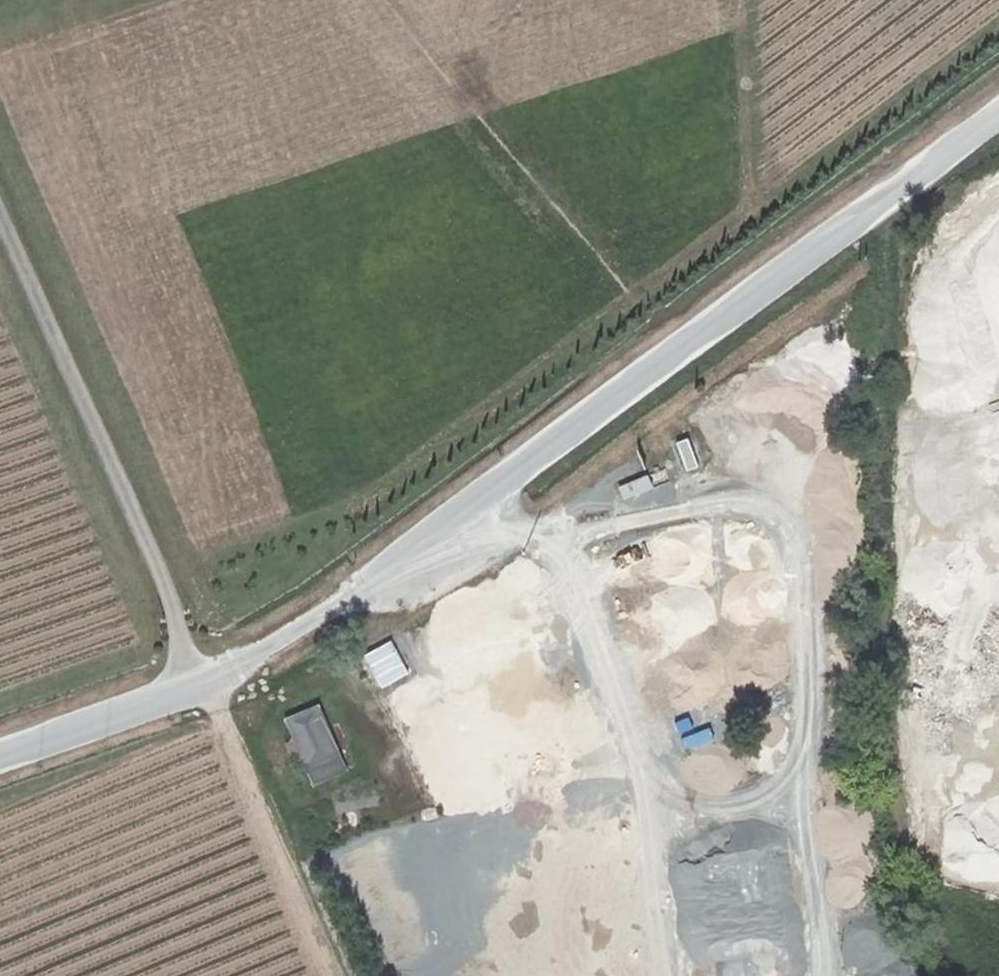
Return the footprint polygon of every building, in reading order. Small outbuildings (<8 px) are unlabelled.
[(387,685),(413,672),(397,639),(370,652),(387,685)] [(350,768),(321,704),(288,719),(316,781),(350,768)]
